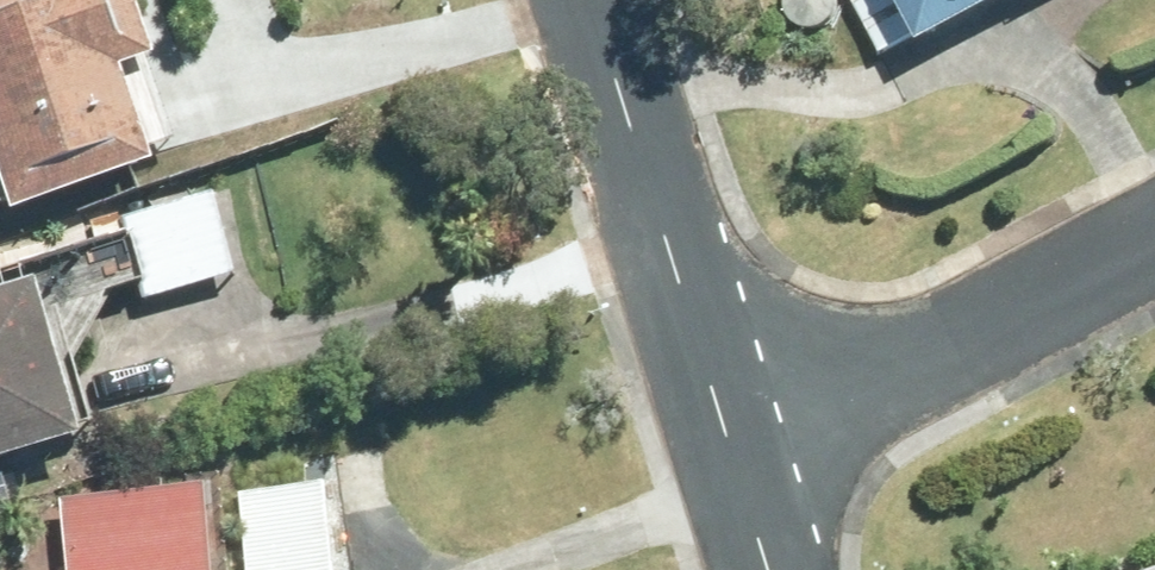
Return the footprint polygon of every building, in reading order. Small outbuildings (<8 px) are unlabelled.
[(125,45),(157,33),(145,0),(0,0),(0,142),(18,191),(161,139),(125,45)] [(899,30),(953,0),(883,0),(899,30)] [(214,181),(130,209),(156,287),(239,259),(214,181)] [(84,412),(39,258),(26,263),(22,249),(0,255),(0,436),(84,412)] [(63,486),(71,569),(232,569),(232,567),(214,569),(206,473),(63,486)] [(253,569),(316,569),(333,568),(325,480),(245,488),(253,569)] [(1125,569),(1154,569),(1154,560),(1125,569)]
